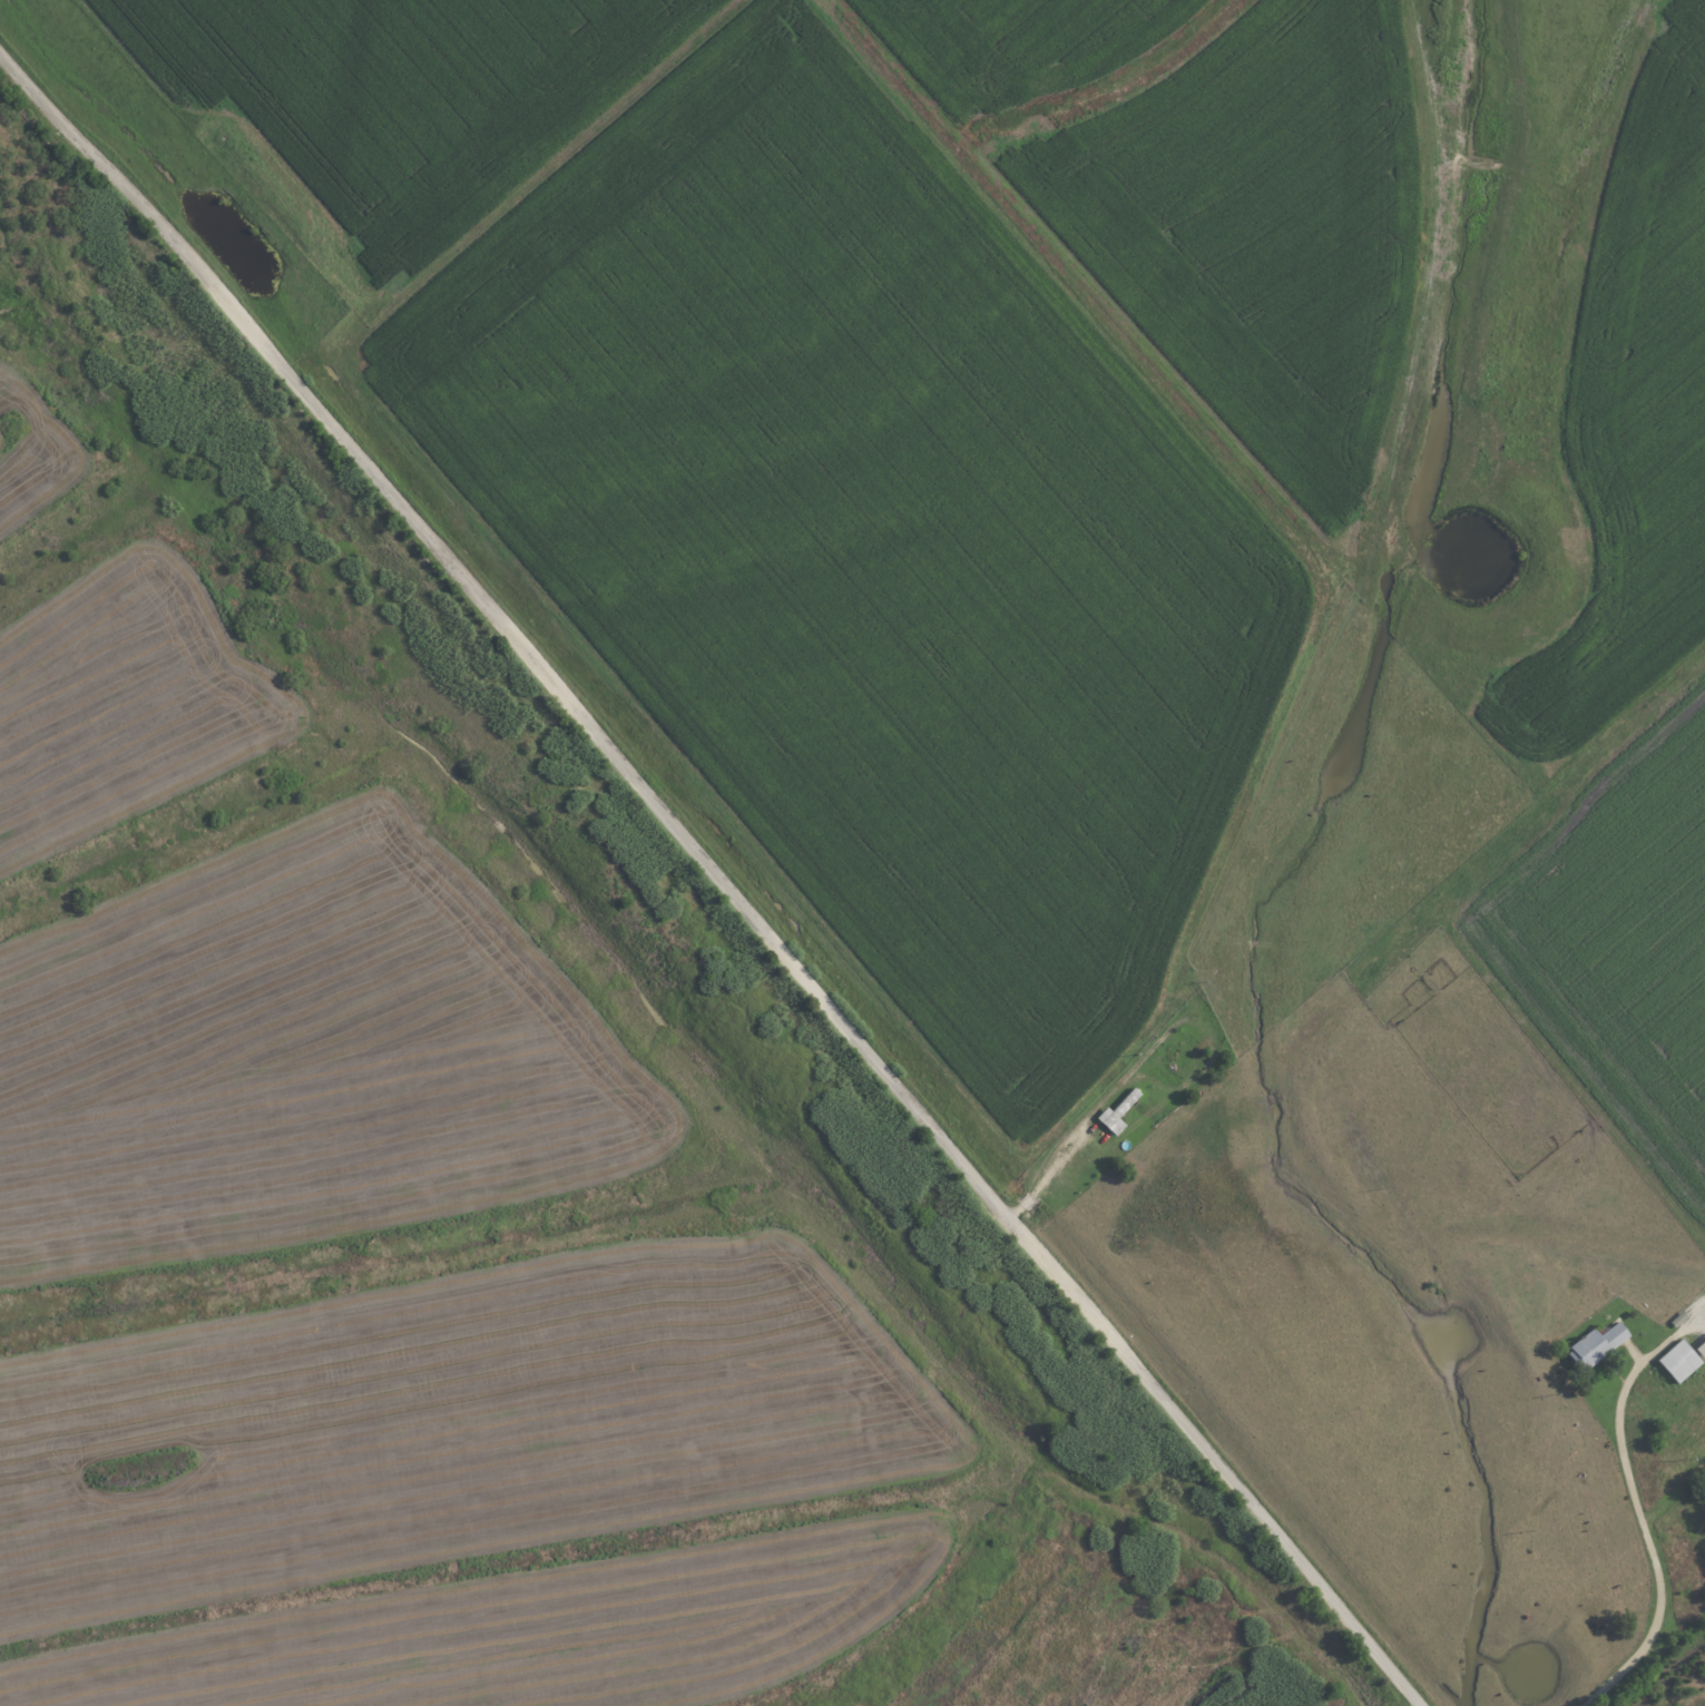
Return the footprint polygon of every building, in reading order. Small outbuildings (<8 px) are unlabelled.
[(1589,1328),(1560,1350),(1576,1372),(1625,1336),(1613,1320),(1594,1334),(1589,1328)] [(1696,1362),(1676,1338),(1650,1360),(1670,1384),(1696,1362)]
